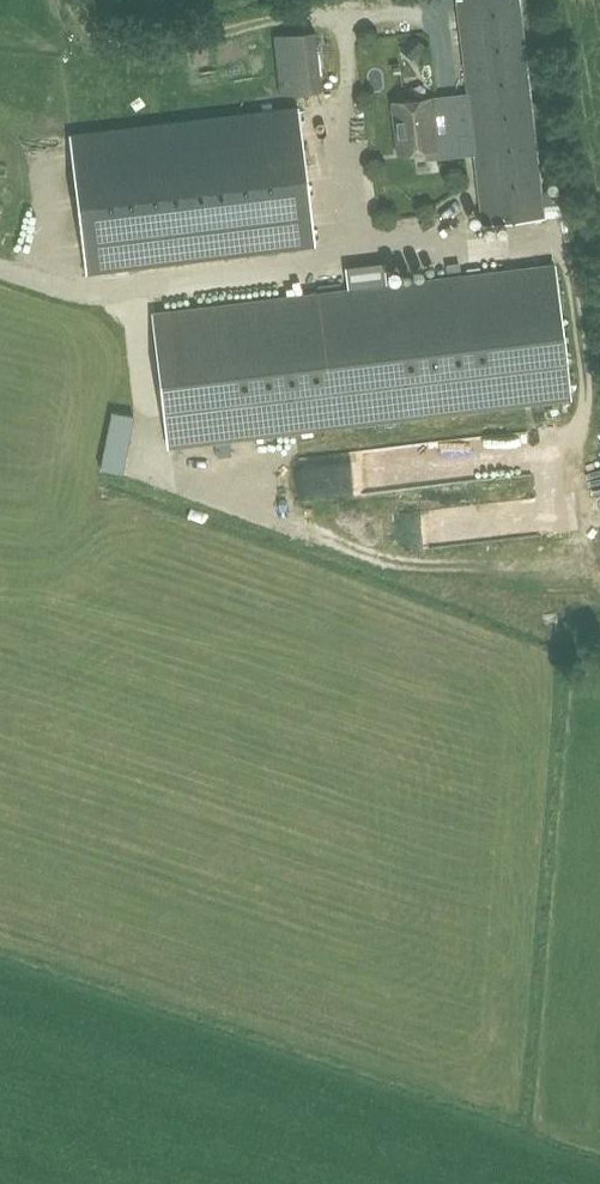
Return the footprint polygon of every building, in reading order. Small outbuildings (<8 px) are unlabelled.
[(480,222),(544,217),(532,109),(550,108),(538,0),(455,0),(480,222)] [(280,92),(320,88),(314,31),(274,35),(280,92)] [(405,43),(416,52),(424,43),(413,34),(405,43)] [(435,149),(429,97),(390,101),(396,153),(435,149)] [(68,133),(85,271),(313,243),(296,106),(68,133)] [(346,288),(152,311),(154,329),(168,446),(176,446),(559,400),(566,399),(570,398),(554,263),(384,283),(382,266),(344,271),(346,288)] [(101,467),(122,471),(133,413),(112,409),(101,467)] [(215,457),(230,455),(228,441),(214,442),(215,457)]
